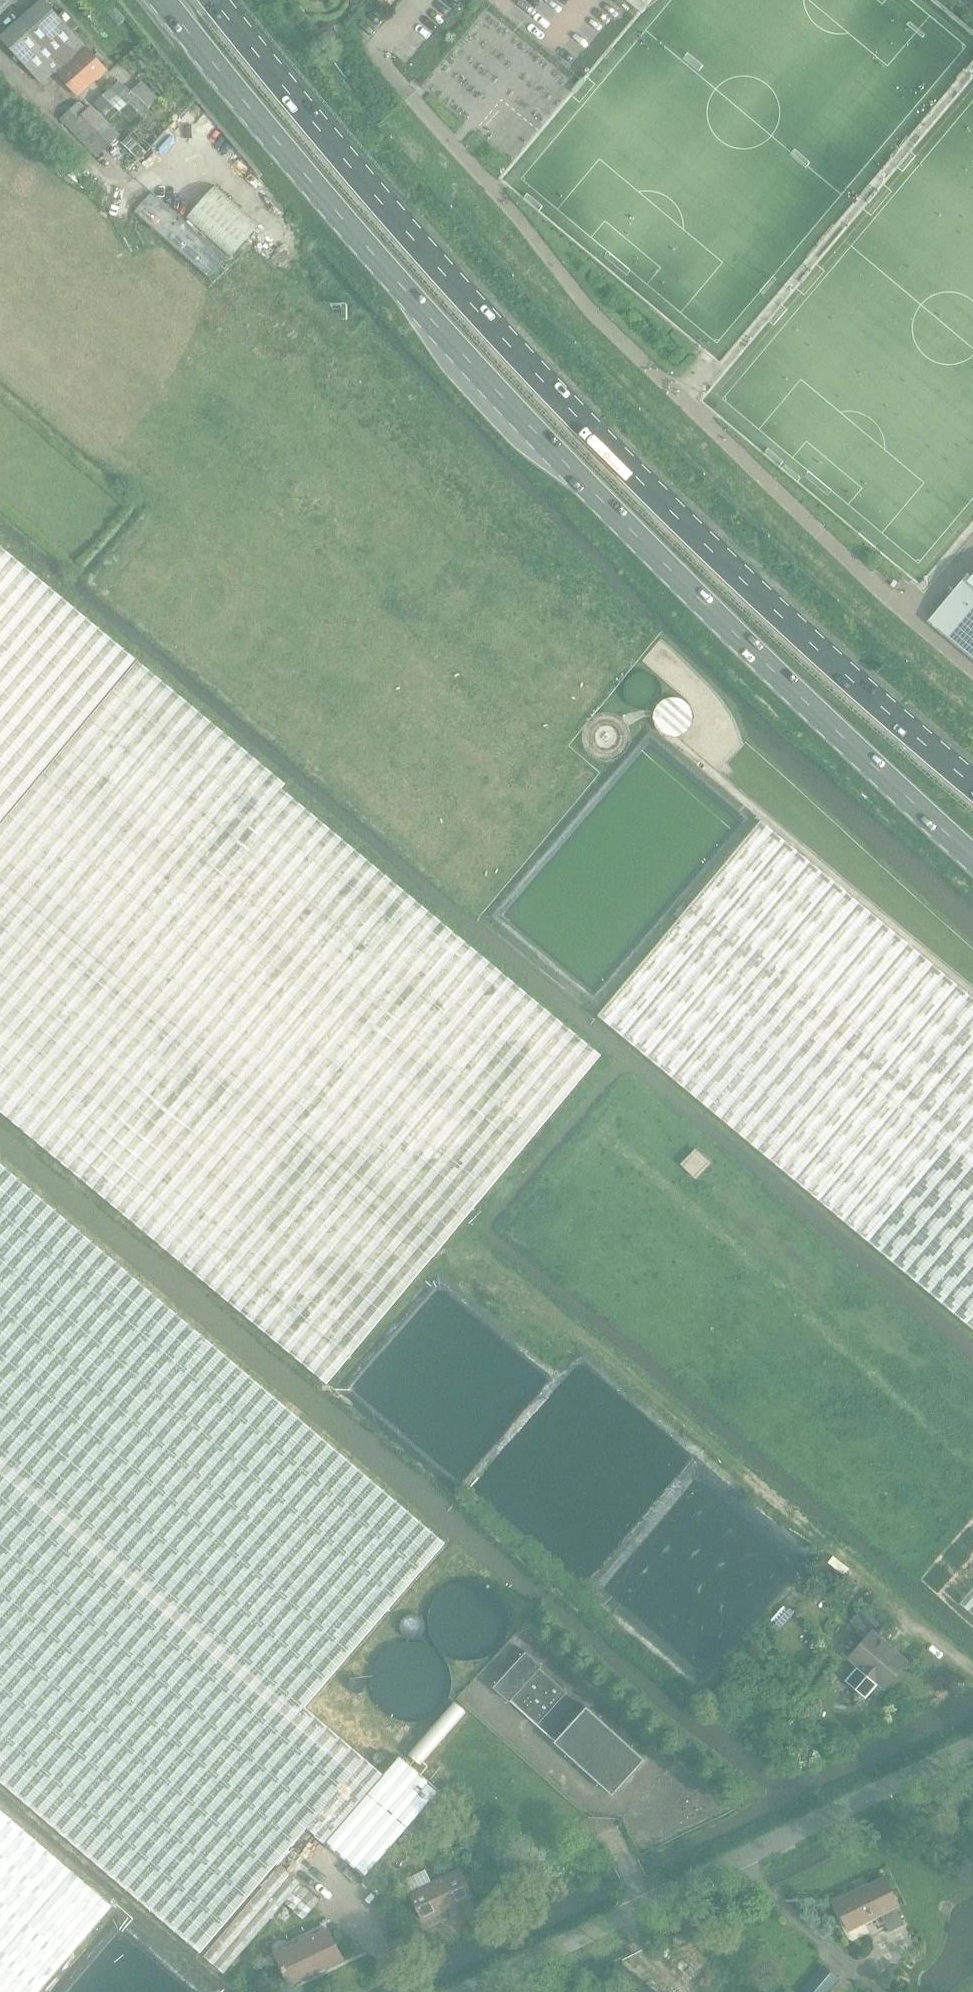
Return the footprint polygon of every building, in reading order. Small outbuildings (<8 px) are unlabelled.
[(12,5),(10,3),(14,0),(0,0),(0,16),(12,5)] [(81,42),(69,29),(75,24),(64,12),(58,18),(43,0),(1,38),(42,84),(55,72),(68,87),(78,98),(109,72),(81,42)] [(120,81),(111,89),(127,104),(143,119),(151,110),(149,108),(132,92),(120,81)] [(142,81),(132,92),(149,108),(159,97),(142,81)] [(121,135),(92,106),(87,110),(79,102),(60,120),(97,156),(121,135)] [(215,186),(186,219),(230,258),(259,225),(215,186)] [(210,281),(227,262),(178,218),(151,194),(134,213),(210,281)] [(327,1384),(601,1054),(226,731),(0,541),(0,1112),(327,1384)] [(969,575),(931,619),(972,655),(972,573),(970,576),(969,575)] [(686,719),(685,714),(682,709),(678,705),(672,703),(666,704),(661,706),(656,711),(655,715),(654,718),(655,723),(658,729),(663,733),(668,735),(674,734),(680,731),(684,726),(685,723),(686,719)] [(598,1016),(600,1018),(767,1158),(769,1156),(972,1328),(972,999),(761,821),(598,1016)] [(695,1149),(681,1164),(696,1179),(711,1163),(695,1149)] [(200,1953),(307,1828),(326,1843),(384,1775),(305,1707),(445,1543),(0,1162),(0,1781),(200,1953)] [(500,1618),(499,1611),(498,1605),(495,1599),(490,1592),(487,1589),(480,1585),(473,1582),(465,1581),(458,1581),(453,1582),(446,1585),(439,1589),(433,1595),(430,1601),(427,1608),(426,1615),(426,1622),(427,1629),(430,1636),(435,1643),(439,1647),(446,1651),(453,1654),(461,1655),(467,1655),(475,1653),(482,1649),(489,1644),(494,1638),(497,1633),(499,1625),(500,1618)] [(960,1603),(972,1614),(972,1587),(960,1603)] [(884,1689),(907,1661),(877,1635),(885,1625),(863,1606),(850,1621),(865,1639),(849,1659),(858,1666),(845,1681),(866,1699),(878,1684),(884,1689)] [(441,1682),(440,1673),(438,1667),(434,1660),(430,1655),(423,1650),(417,1648),(411,1646),(403,1646),(396,1647),(389,1649),(383,1654),(379,1657),(374,1663),(371,1669),(370,1675),(369,1683),(370,1690),(373,1697),(376,1703),(382,1709),(387,1713),(393,1716),(401,1717),(408,1717),(416,1716),(422,1713),(428,1709),(431,1706),(436,1700),(439,1694),(441,1688),(441,1682)] [(567,1693),(540,1668),(542,1666),(526,1652),(493,1688),(509,1703),(511,1701),(538,1725),(567,1693)] [(612,1796),(645,1760),(586,1707),(554,1743),(612,1796)] [(384,1775),(326,1843),(365,1877),(439,1790),(400,1757),(384,1775)] [(111,1905),(0,1811),(0,1991),(38,1991),(111,1905)] [(281,1867),(204,1956),(224,1974),(285,1903),(301,1884),(281,1867)] [(403,1880),(423,1921),(473,1897),(460,1869),(432,1883),(426,1869),(403,1880)] [(905,1925),(896,1907),(898,1906),(884,1878),(834,1903),(848,1931),(881,1914),(890,1933),(905,1925)] [(301,1884),(285,1903),(303,1919),(319,1900),(301,1884)] [(342,1961),(327,1929),(274,1955),(289,1986),(342,1961)] [(823,1967),(802,1991),(829,1991),(838,1980),(823,1967)]
